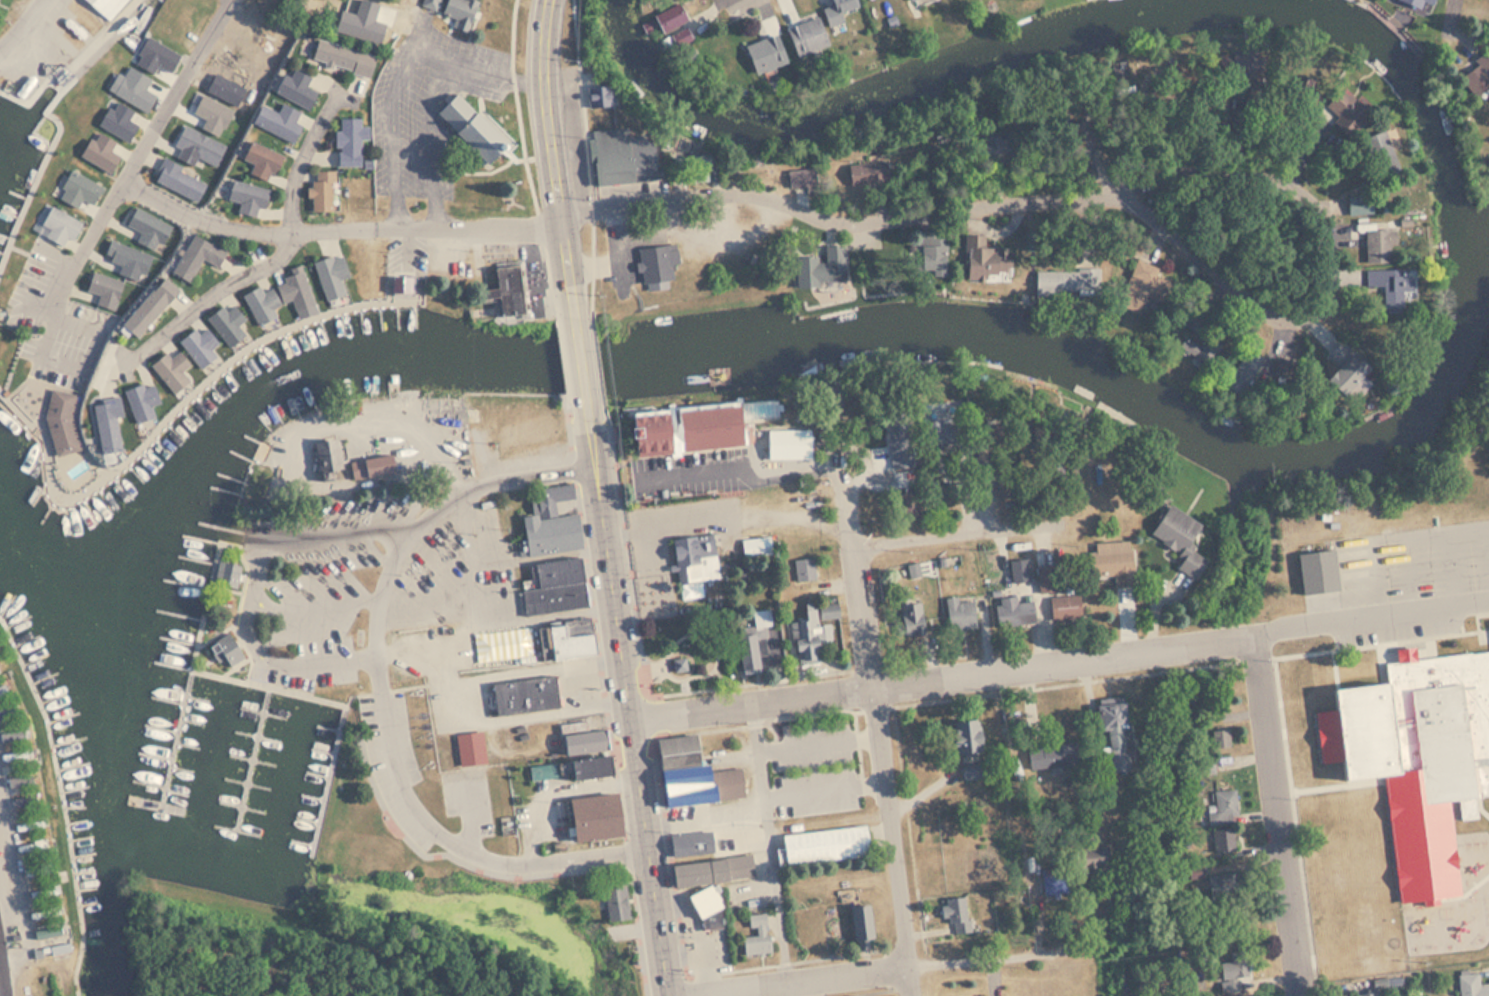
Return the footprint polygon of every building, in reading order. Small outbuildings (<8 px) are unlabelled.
[(108,23),(128,0),(82,0),(108,23)] [(435,11),(440,0),(423,0),(421,5),(435,11)] [(451,27),(465,32),(478,0),(444,0),(439,13),(455,19),(451,27)] [(633,12),(658,0),(681,0),(698,39),(653,55),(633,12)] [(818,1),(819,0),(857,0),(858,3),(841,8),(846,22),(830,28),(818,1)] [(379,10),(364,4),(361,10),(355,8),(344,31),(365,40),(379,10)] [(782,15),(813,6),(831,42),(794,55),(782,15)] [(735,36),(771,21),(785,56),(750,75),(735,36)] [(148,35),(181,53),(172,70),(158,63),(152,71),(135,62),(141,54),(138,52),(148,35)] [(315,39),(309,60),(368,77),(374,56),(315,39)] [(1448,81),(1477,111),(1488,100),(1488,43),(1448,81)] [(1220,73),(1239,73),(1239,58),(1261,60),(1260,104),(1220,103),(1220,73)] [(146,109),(157,91),(148,85),(152,77),(132,65),(125,75),(118,72),(110,87),(116,91),(146,109)] [(309,112),(322,89),(304,80),(306,76),(292,68),(288,76),(278,71),(268,89),(309,112)] [(205,89),(213,73),(244,87),(236,104),(205,89)] [(608,86),(585,88),(587,108),(610,106),(608,86)] [(1333,113),(1316,130),(1333,145),(1365,111),(1340,88),(1325,104),(1333,113)] [(482,108),(476,114),(455,92),(435,110),(487,164),(512,139),(482,108)] [(195,112),(209,118),(205,128),(222,134),(233,106),(202,94),(195,112)] [(271,111),(278,98),(298,109),(292,120),(300,124),(290,144),(247,123),(257,104),(271,111)] [(127,143),(138,125),(128,119),(133,112),(113,100),(97,125),(127,143)] [(335,118),(361,118),(360,164),(334,164),(335,118)] [(175,143),(185,123),(229,143),(218,166),(198,157),(194,164),(175,155),(180,145),(175,143)] [(592,130),(594,184),(653,181),(651,135),(626,136),(626,128),(592,130)] [(79,157),(110,174),(120,155),(110,150),(114,141),(94,130),(79,157)] [(1393,152),(1384,130),(1363,138),(1372,161),(1393,152)] [(240,149),(247,134),(280,147),(270,165),(266,162),(260,175),(243,168),(247,160),(240,149)] [(985,143),(987,157),(1000,155),(999,141),(985,143)] [(153,181),(199,201),(208,180),(163,159),(153,181)] [(878,160),(844,166),(847,186),(882,180),(878,160)] [(310,167),(337,167),(336,211),(309,211),(310,167)] [(71,168),(104,185),(95,203),(83,197),(79,206),(62,197),(67,188),(62,185),(71,168)] [(786,187),(811,186),(810,169),(785,171),(786,187)] [(232,176),(269,192),(257,219),(220,203),(232,176)] [(132,191),(176,220),(156,246),(111,223),(132,191)] [(1348,199),(1350,207),(1360,204),(1358,196),(1348,199)] [(66,236),(72,240),(82,223),(49,204),(39,222),(49,227),(44,235),(61,245),(66,236)] [(165,258),(190,229),(219,254),(209,266),(200,261),(181,280),(165,258)] [(1364,263),(1390,263),(1390,245),(1395,245),(1395,230),(1364,230),(1364,263)] [(108,231),(150,250),(140,280),(96,253),(108,231)] [(985,235),(964,235),(964,279),(1010,279),(1010,248),(985,248),(985,235)] [(305,255),(342,242),(351,274),(336,277),(340,295),(324,305),(305,255)] [(945,275),(945,244),(919,244),(919,275),(945,275)] [(669,286),(667,265),(676,264),(674,245),(637,248),(640,289),(669,286)] [(843,246),(823,246),(823,263),(802,263),(802,287),(816,288),(816,282),(842,283),(843,246)] [(1165,280),(1156,276),(1159,269),(1134,260),(1118,305),(1141,314),(1148,296),(1158,300),(1165,280)] [(267,273),(297,261),(316,310),(291,324),(267,273)] [(525,312),(523,261),(491,263),(492,286),(476,287),(476,301),(493,300),(493,313),(525,312)] [(159,267),(178,284),(133,334),(115,316),(159,267)] [(1098,296),(1098,269),(1034,269),(1034,296),(1098,296)] [(85,290),(100,294),(97,304),(114,309),(123,280),(91,270),(85,290)] [(1367,270),(1366,307),(1400,307),(1401,270),(1367,270)] [(385,273),(385,291),(410,291),(410,273),(385,273)] [(235,292),(261,276),(281,312),(256,325),(235,292)] [(201,313),(227,297),(247,328),(225,347),(201,313)] [(193,320),(172,336),(197,366),(220,350),(193,320)] [(1208,336),(1200,335),(1200,326),(1194,326),(1194,337),(1180,337),(1179,354),(1207,355),(1208,336)] [(163,340),(193,371),(169,394),(139,361),(163,340)] [(1371,372),(1340,341),(1325,356),(1337,369),(1324,382),(1343,401),(1371,372)] [(1223,386),(1240,397),(1264,360),(1246,349),(1223,386)] [(118,380),(146,374),(155,409),(124,425),(118,380)] [(85,393),(109,387),(119,451),(93,460),(85,393)] [(68,391),(43,396),(55,454),(80,448),(68,391)] [(622,410),(624,436),(629,435),(630,453),(754,444),(753,421),(776,419),(774,399),(622,410)] [(952,424),(925,428),(928,448),(954,445),(952,424)] [(765,429),(765,457),(810,457),(810,428),(765,429)] [(1014,431),(987,435),(990,455),(1016,452),(1014,431)] [(340,473),(336,437),(312,439),(316,475),(340,473)] [(887,443),(891,469),(911,466),(908,441),(887,443)] [(351,478),(395,469),(391,451),(347,461),(351,478)] [(1023,474),(996,478),(999,498),(1026,495),(1023,474)] [(581,548),(577,512),(556,515),(555,499),(573,497),(571,483),(536,487),(537,496),(529,496),(531,513),(520,515),(525,554),(581,548)] [(898,490),(898,516),(918,516),(918,490),(898,490)] [(1199,524),(1166,503),(1147,533),(1181,555),(1174,566),(1191,577),(1203,559),(1184,547),(1199,524)] [(718,578),(713,532),(671,537),(676,583),(718,578)] [(1114,587),(1133,586),(1131,549),(1089,551),(1090,576),(1114,575),(1114,587)] [(1295,553),(1299,593),(1337,589),(1332,549),(1295,553)] [(533,562),(536,588),(521,590),(524,615),(586,608),(580,556),(533,562)] [(816,578),(812,557),(794,560),(798,581),(816,578)] [(1029,580),(1027,558),(1010,559),(1012,582),(1029,580)] [(236,589),(241,565),(218,559),(212,583),(236,589)] [(909,577),(919,575),(917,563),(907,565),(909,577)] [(972,597),(960,599),(959,596),(945,597),(949,631),(976,628),(972,597)] [(1035,622),(1033,600),(1017,602),(1017,596),(996,598),(998,626),(1035,622)] [(1050,596),(1050,619),(1080,618),(1080,596),(1050,596)] [(922,602),(898,602),(899,635),(922,634),(922,602)] [(819,620),(839,618),(838,603),(818,605),(819,620)] [(739,671),(760,669),(758,657),(771,656),(767,609),(752,611),(754,633),(735,635),(739,671)] [(1484,611),(1487,642),(1416,650),(1415,644),(1391,647),(1392,655),(1384,656),(1387,685),(1333,691),(1342,774),(1387,770),(1400,894),(1454,888),(1444,795),(1488,790),(1488,610),(1484,611)] [(594,653),(590,619),(544,625),(548,659),(594,653)] [(820,662),(814,619),(790,622),(796,665),(820,662)] [(226,657),(231,665),(244,657),(229,632),(215,640),(219,648),(212,652),(218,662),(226,657)] [(672,657),(684,655),(686,669),(673,671),(672,657)] [(485,672),(550,663),(556,700),(490,710),(485,672)] [(7,680),(0,682),(0,694),(11,690),(7,680)] [(1097,730),(1104,730),(1107,771),(1129,770),(1124,702),(1095,704),(1097,730)] [(13,710),(9,703),(0,707),(0,716),(13,710)] [(979,719),(949,720),(950,753),(980,752),(979,719)] [(23,736),(22,727),(0,730),(0,734),(1,739),(23,736)] [(1228,729),(1208,729),(1208,747),(1228,747),(1228,729)] [(486,762),(481,730),(455,734),(459,766),(486,762)] [(604,730),(561,731),(561,752),(604,751),(604,730)] [(656,766),(698,762),(695,734),(653,738),(656,766)] [(1029,769),(1079,762),(1076,740),(1026,747),(1029,769)] [(3,760),(25,758),(24,750),(2,752),(3,760)] [(613,772),(610,753),(566,761),(570,780),(613,772)] [(1214,773),(1214,755),(1197,755),(1197,773),(1214,773)] [(744,796),(742,768),(707,771),(706,764),(658,769),(662,805),(744,796)] [(957,768),(977,767),(977,780),(958,782),(957,768)] [(7,784),(30,783),(29,775),(7,776),(7,784)] [(1239,821),(1236,788),(1214,790),(1216,809),(1206,810),(1208,824),(1239,821)] [(568,816),(614,810),(617,832),(570,836),(568,816)] [(20,831),(42,825),(39,817),(18,823),(20,831)] [(668,831),(670,856),(714,851),(711,826),(668,831)] [(868,856),(866,827),(782,833),(784,862),(868,856)] [(1236,827),(1212,829),(1214,852),(1238,850),(1236,827)] [(21,843),(23,851),(50,847),(48,838),(21,843)] [(1068,851),(1069,874),(1109,873),(1108,849),(1068,851)] [(669,864),(671,886),(754,877),(751,855),(669,864)] [(49,873),(49,866),(28,868),(28,874),(49,873)] [(628,918),(624,882),(602,885),(607,921),(628,918)] [(697,918),(722,905),(710,882),(685,896),(697,918)] [(32,898),(54,896),(54,888),(31,889),(32,898)] [(967,932),(966,896),(942,897),(942,921),(953,921),(953,933),(967,932)] [(702,928),(723,925),(720,901),(700,903),(702,928)] [(868,903),(849,905),(853,948),(868,946),(868,938),(872,938),(868,903)] [(37,921),(59,914),(56,906),(35,912),(37,921)] [(770,952),(766,912),(748,914),(750,935),(741,936),(743,954),(770,952)] [(36,939),(58,934),(55,926),(34,931),(36,939)] [(41,953),(63,949),(62,941),(40,945),(41,953)] [(1220,989),(1247,989),(1247,949),(1230,949),(1231,962),(1220,962),(1220,989)] [(1476,980),(1488,979),(1488,995),(1454,995),(1452,967),(1475,965),(1476,980)] [(1375,984),(1377,995),(1349,995),(1348,989),(1375,984)]
